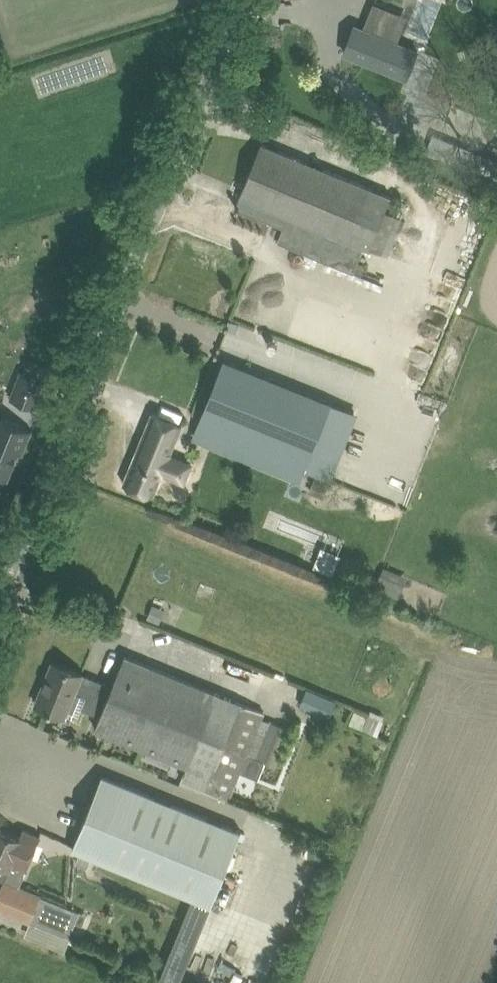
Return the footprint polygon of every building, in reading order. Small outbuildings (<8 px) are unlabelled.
[(354,25),(344,51),(408,76),(418,50),(354,25)] [(236,207),(255,215),(284,227),(279,239),(355,271),(364,247),(370,250),(385,211),(392,195),(349,178),(281,150),(263,142),(236,207)] [(456,156),(469,162),(468,165),(496,177),(496,159),(475,150),(475,148),(462,142),(456,156)] [(12,396),(37,406),(48,379),(46,378),(50,367),(32,359),(27,371),(23,369),(12,396)] [(305,469),(332,402),(225,359),(198,426),(254,448),(249,460),(287,476),(301,481),(305,469)] [(141,443),(124,482),(143,490),(153,494),(154,493),(162,473),(174,477),(184,482),(188,473),(191,464),(169,455),(169,454),(182,424),(153,412),(141,443)] [(33,430),(0,416),(0,474),(9,478),(19,452),(23,453),(33,430)] [(118,612),(114,620),(120,623),(124,614),(118,612)] [(53,661),(36,703),(65,715),(73,718),(79,715),(87,695),(105,703),(96,725),(188,762),(183,775),(231,795),(263,715),(265,710),(125,654),(113,685),(53,661)] [(193,897),(212,904),(242,830),(103,774),(73,848),(193,897)] [(19,886),(41,836),(24,829),(21,835),(0,827),(0,878),(4,880),(19,886)] [(4,880),(0,891),(0,908),(31,921),(31,920),(70,936),(80,910),(19,886),(4,880)]
